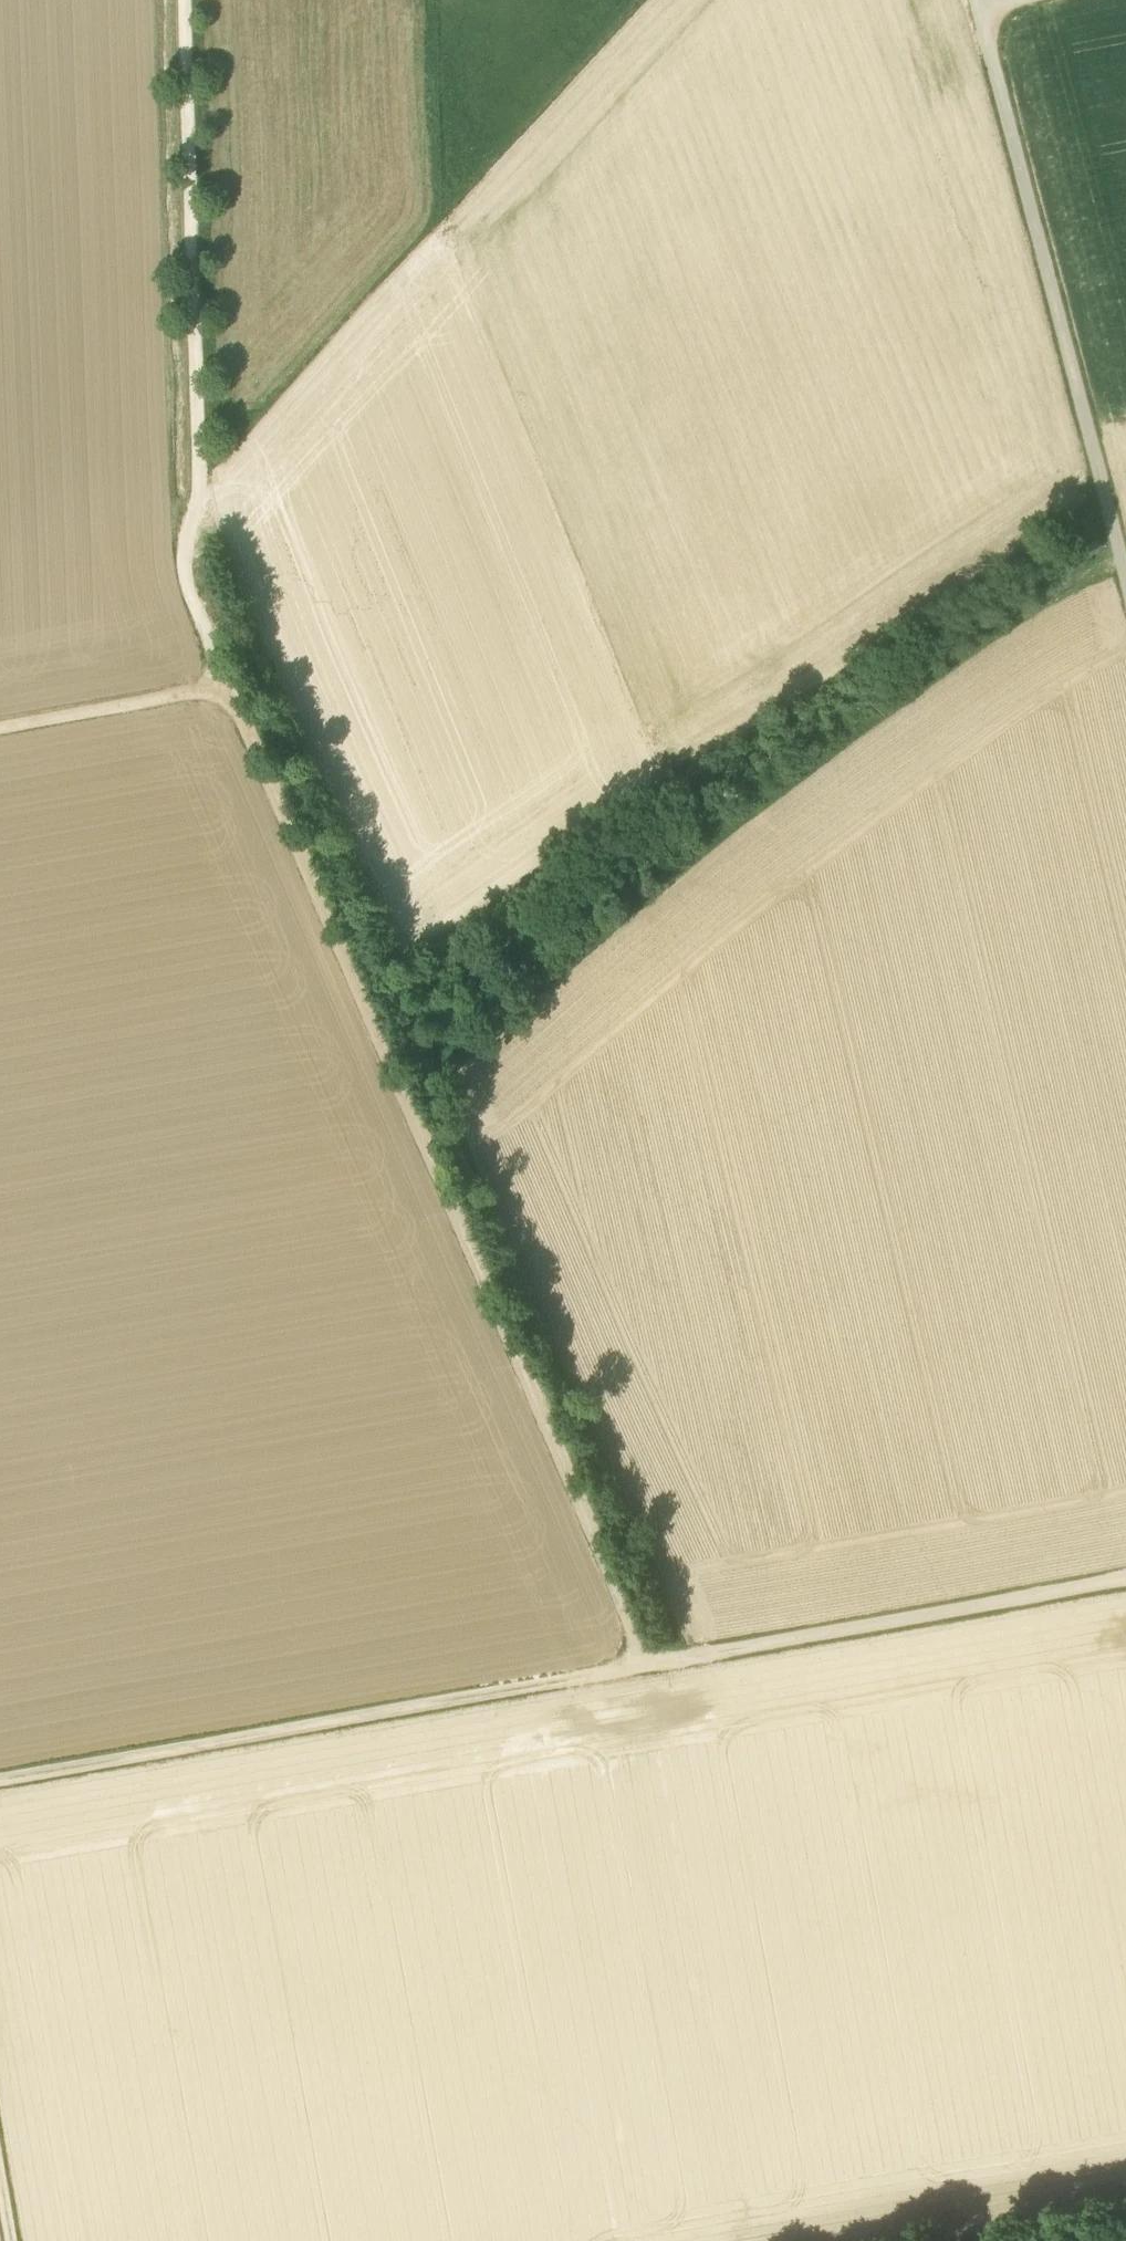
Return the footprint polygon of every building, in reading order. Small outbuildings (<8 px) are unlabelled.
[(1080,548),(1085,556),(1098,546),(1092,539),(1080,548)]
